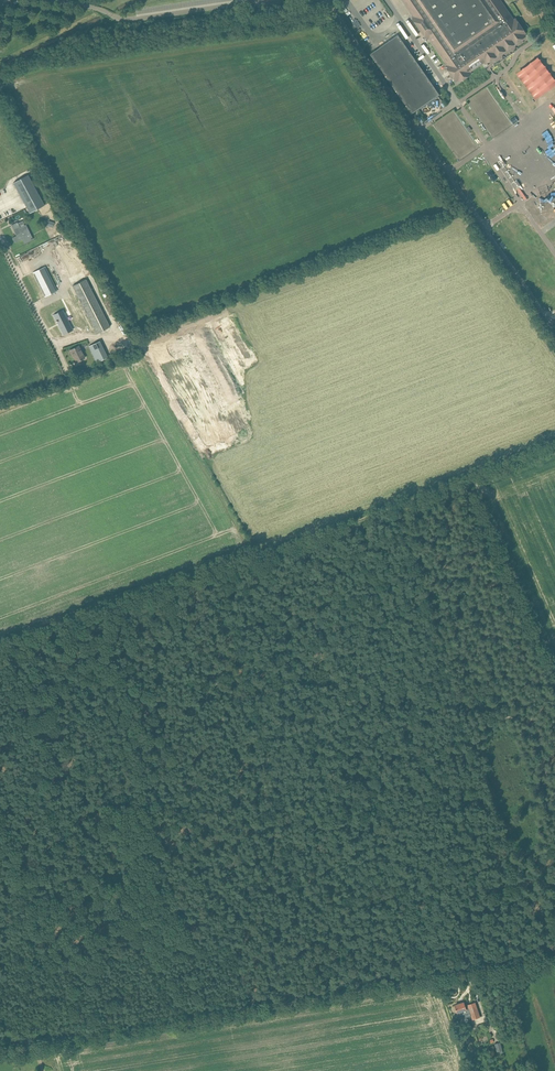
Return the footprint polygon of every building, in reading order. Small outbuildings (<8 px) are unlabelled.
[(414,17),(412,18),(427,40),(429,38),(447,65),(446,66),(455,80),(456,82),(458,80),(459,82),(471,74),(470,72),(482,64),(485,67),(488,65),(487,63),(527,36),(525,34),(527,33),(516,18),(514,19),(501,0),(402,0),(414,17)] [(372,51),(368,53),(411,116),(440,95),(438,92),(397,33),(379,46),(380,48),(376,51),(375,49),(372,51)] [(28,175),(13,183),(30,213),(44,205),(28,175)] [(24,244),(33,239),(26,225),(20,227),(17,222),(11,225),(16,236),(13,237),(15,242),(22,239),(24,244)] [(56,248),(71,277),(83,271),(68,242),(56,248)] [(45,297),(57,291),(45,266),(33,272),(45,297)] [(97,333),(110,327),(86,279),(73,286),(97,333)] [(64,334),(72,330),(62,310),(54,315),(57,320),(56,320),(57,322),(57,321),(64,334)] [(219,326),(237,362),(250,356),(232,319),(219,326)] [(153,338),(156,347),(171,342),(168,333),(153,338)] [(99,344),(90,348),(97,363),(107,357),(104,351),(102,352),(99,344)] [(72,354),(76,362),(85,358),(79,345),(69,350),(71,354),(72,354)] [(163,363),(201,443),(222,433),(184,353),(163,363)] [(193,367),(199,380),(204,377),(199,365),(193,367)] [(512,984),(514,989),(523,986),(522,981),(512,984)] [(522,998),(518,988),(513,990),(517,1000),(522,998)] [(459,1016),(468,1013),(466,1009),(469,1008),(473,1019),(480,1017),(475,1003),(468,1005),(469,1005),(465,1006),(464,1002),(455,1005),(459,1016)] [(500,1042),(495,1043),(498,1055),(503,1053),(500,1042)]
